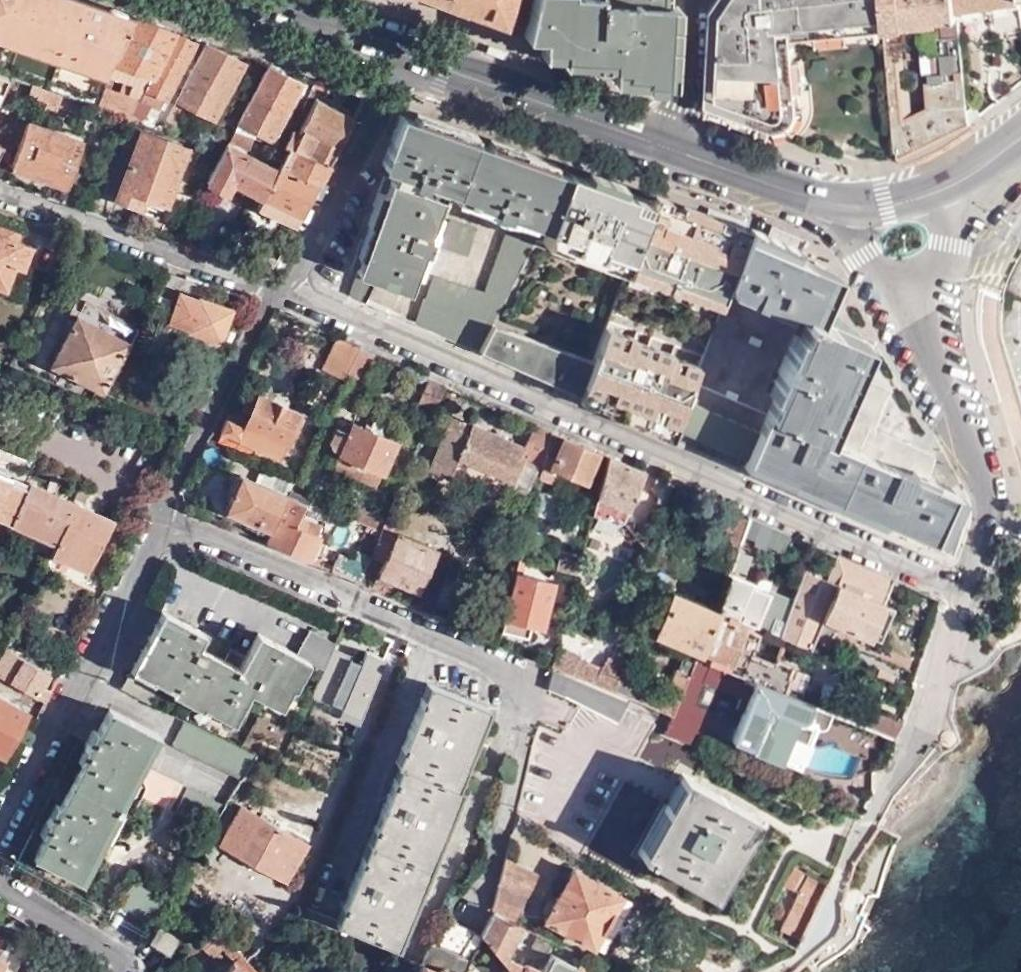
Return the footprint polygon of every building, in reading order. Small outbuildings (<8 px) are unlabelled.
[(75,0),(0,0),(0,73),(31,84),(75,0)] [(92,0),(75,0),(31,84),(58,93),(127,119),(144,86),(101,71),(129,13),(92,0)] [(491,17),(497,0),(442,0),(491,17)] [(518,30),(538,33),(538,43),(559,44),(559,49),(592,51),(592,60),(609,62),(609,68),(641,72),(641,75),(659,78),(666,0),(529,0),(518,30)] [(886,0),(726,0),(723,6),(714,102),(774,125),(780,126),(788,122),(795,113),(802,35),(888,27),(886,0)] [(888,27),(908,26),(907,22),(942,21),(942,34),(936,35),(937,52),(935,52),(936,72),(930,73),(930,79),(927,79),(929,107),(911,108),(909,78),(892,80),(898,163),(957,130),(967,122),(966,100),(961,16),(959,0),(886,0),(888,27)] [(961,16),(1020,8),(1020,3),(1020,0),(959,0),(961,16)] [(173,29),(129,13),(101,71),(144,86),(173,29)] [(173,29),(144,86),(127,119),(129,120),(135,122),(145,102),(155,107),(161,96),(164,97),(193,36),(173,29)] [(241,60),(202,42),(165,117),(175,121),(184,102),(213,115),(241,60)] [(299,81),(264,64),(231,129),(249,137),(254,129),(269,137),(299,81)] [(58,93),(31,84),(24,99),(50,109),(58,93)] [(295,130),(287,126),(277,144),(326,162),(351,115),(312,96),(295,130)] [(966,100),(967,122),(979,113),(979,98),(966,100)] [(24,121),(7,165),(66,187),(82,143),(56,133),(63,114),(55,111),(48,129),(24,121)] [(435,126),(396,113),(378,163),(392,168),(369,231),(347,294),(384,310),(400,287),(405,287),(440,188),(452,192),(451,194),(493,209),(491,214),(495,215),(494,217),(497,219),(499,216),(501,217),(502,213),(540,227),(544,228),(566,171),(520,154),(476,137),(474,140),(435,126)] [(135,122),(129,120),(120,146),(130,150),(112,200),(132,207),(134,204),(161,214),(185,149),(137,133),(140,123),(135,122)] [(224,143),(203,181),(225,193),(232,181),(260,195),(274,166),(267,163),(267,164),(224,143)] [(326,162),(277,144),(267,163),(274,166),(317,179),(326,162)] [(293,227),(317,179),(274,166),(260,195),(254,207),(293,227)] [(649,200),(566,171),(544,228),(540,227),(535,237),(533,242),(620,275),(622,270),(649,200)] [(692,216),(649,200),(622,270),(717,304),(744,234),(704,220),(697,239),(686,235),(692,216)] [(704,220),(692,216),(686,235),(697,239),(704,220)] [(463,259),(475,231),(448,220),(437,247),(463,259)] [(28,244),(1,235),(4,228),(0,227),(0,295),(16,300),(28,268),(21,266),(28,244)] [(423,298),(411,321),(477,350),(491,323),(533,242),(535,237),(507,227),(486,296),(436,278),(426,299),(423,298)] [(744,234),(717,304),(696,363),(673,426),(745,457),(743,465),(951,554),(964,524),(964,509),(958,493),(948,484),(928,477),(936,454),(872,427),(888,389),(859,375),(872,343),(840,327),(839,330),(824,324),(826,320),(818,302),(815,301),(827,271),(744,234)] [(99,393),(134,326),(91,304),(94,298),(81,292),(78,292),(76,294),(66,313),(73,317),(48,366),(99,393)] [(217,342),(229,308),(197,297),(196,300),(177,294),(166,321),(185,328),(184,331),(217,342)] [(696,363),(603,322),(587,361),(585,369),(600,375),(591,399),(604,404),(607,399),(621,405),(619,411),(670,432),(673,426),(696,363)] [(491,323),(477,350),(576,392),(585,369),(587,361),(491,323)] [(342,378),(358,347),(334,337),(319,366),(342,378)] [(585,369),(576,392),(591,399),(600,375),(585,369)] [(432,409),(444,383),(427,376),(414,401),(432,409)] [(279,455),(299,410),(255,390),(253,394),(247,391),(239,406),(247,410),(240,423),(223,415),(218,426),(279,455)] [(604,404),(619,411),(621,405),(607,399),(604,404)] [(542,464),(551,429),(533,421),(523,444),(452,414),(428,468),(449,477),(459,456),(514,479),(523,458),(528,460),(529,458),(542,464)] [(374,484),(395,438),(352,417),(350,420),(343,417),(336,419),(327,438),(330,445),(337,450),(331,464),(374,484)] [(586,480),(599,450),(551,429),(542,464),(539,477),(546,479),(552,467),(586,480)] [(626,520),(645,470),(608,454),(592,512),(621,524),(626,520)] [(9,524),(26,487),(6,479),(8,475),(0,472),(0,519),(9,524)] [(266,531),(286,493),(239,472),(221,511),(266,531)] [(53,544),(73,501),(29,481),(26,487),(9,524),(53,544)] [(266,531),(264,537),(308,556),(318,534),(313,531),(318,522),(297,511),(302,500),(286,493),(266,531)] [(384,521),(385,520),(371,513),(372,511),(348,500),(343,511),(381,529),(384,521)] [(89,508),(73,501),(53,544),(49,555),(85,570),(113,519),(98,512),(94,519),(85,515),(89,508)] [(98,512),(89,508),(85,515),(94,519),(98,512)] [(746,530),(750,519),(728,509),(716,536),(740,546),(745,534),(746,530)] [(752,537),(760,520),(751,517),(746,530),(745,534),(753,537),(752,537)] [(783,550),(790,533),(760,520),(752,537),(753,537),(757,539),(755,543),(766,548),(767,543),(783,550)] [(371,587),(390,595),(397,580),(413,588),(431,548),(399,535),(402,529),(384,521),(381,529),(369,555),(383,562),(371,587)] [(810,646),(811,645),(823,617),(865,635),(880,600),(880,599),(885,586),(897,592),(902,582),(824,548),(814,544),(793,601),(792,604),(782,632),(782,633),(810,646)] [(576,571),(579,557),(580,555),(561,550),(555,571),(576,571)] [(335,557),(330,568),(358,581),(365,564),(352,558),(349,563),(335,557)] [(719,606),(720,607),(754,621),(782,633),(782,632),(792,604),(793,601),(734,575),(731,574),(719,606)] [(512,579),(499,632),(526,639),(529,626),(537,627),(548,589),(512,579)] [(699,652),(719,608),(674,590),(661,620),(656,632),(689,647),(699,652)] [(879,641),(894,606),(880,600),(865,635),(879,641)] [(755,657),(764,636),(751,630),(754,621),(720,607),(719,608),(699,652),(697,657),(781,692),(787,678),(785,677),(790,665),(776,659),(773,664),(755,657)] [(324,667),(335,642),(308,628),(294,652),(255,631),(237,666),(196,645),(203,632),(160,610),(119,687),(149,701),(160,682),(231,719),(250,688),(280,703),(304,658),(324,667)] [(656,632),(661,620),(654,618),(645,639),(685,658),(689,647),(656,632)] [(551,663),(612,688),(619,673),(614,671),(616,665),(618,657),(612,655),(604,655),(600,665),(578,655),(579,652),(562,645),(566,636),(558,633),(558,636),(551,663)] [(206,636),(201,645),(238,664),(242,655),(206,636)] [(34,695),(49,670),(6,643),(0,654),(0,676),(34,695)] [(680,671),(689,675),(697,657),(699,652),(689,647),(685,658),(680,671)] [(363,649),(359,658),(338,649),(315,705),(358,723),(384,658),(363,649)] [(662,735),(693,747),(709,712),(696,706),(699,699),(696,698),(702,684),(738,700),(734,708),(741,711),(729,740),(776,760),(792,723),(799,726),(809,703),(781,692),(697,657),(689,675),(672,713),(669,718),(662,735)] [(547,686),(558,690),(566,673),(552,666),(547,686)] [(619,673),(612,688),(672,713),(689,675),(680,671),(676,669),(664,694),(643,685),(645,680),(621,669),(619,673)] [(558,690),(617,721),(629,701),(566,673),(558,690)] [(336,921),(302,908),(293,924),(324,937),(325,934),(345,942),(352,929),(394,945),(458,788),(453,785),(485,706),(428,682),(393,765),(398,767),(336,921)] [(24,710),(2,697),(5,693),(0,690),(0,754),(24,710)] [(892,737),(900,721),(863,707),(861,711),(851,706),(853,702),(841,698),(834,714),(892,737)] [(796,769),(822,709),(809,703),(799,726),(792,723),(776,760),(796,769)] [(42,836),(30,857),(78,882),(127,790),(169,809),(182,785),(140,765),(155,739),(154,731),(109,708),(92,741),(86,738),(76,758),(81,761),(59,805),(52,802),(36,832),(42,836)] [(244,778),(259,755),(186,719),(174,744),(244,778)] [(680,771),(637,850),(712,891),(755,811),(680,771)] [(629,848),(655,801),(623,783),(587,848),(603,857),(613,839),(629,848)] [(211,830),(227,806),(190,788),(176,813),(211,830)] [(255,856),(288,874),(305,844),(236,807),(215,846),(250,865),(255,856)] [(282,883),(288,874),(255,856),(250,865),(282,883)] [(492,911),(512,922),(533,876),(502,859),(488,909),(492,911)] [(790,864),(781,883),(792,888),(801,870),(790,864)] [(620,896),(572,869),(543,920),(592,946),(620,896)] [(806,872),(778,929),(797,938),(825,882),(806,872)] [(575,970),(573,963),(548,952),(540,967),(532,970),(503,954),(512,922),(492,911),(478,936),(507,966),(504,971),(575,971),(575,970)] [(208,930),(214,925),(206,916),(200,921),(208,930)] [(468,959),(478,936),(445,917),(434,944),(468,959)] [(165,949),(175,934),(156,923),(147,938),(165,949)] [(246,958),(265,941),(254,928),(233,945),(246,958)] [(536,949),(543,937),(527,929),(521,941),(536,949)] [(356,937),(342,963),(359,971),(372,971),(383,949),(356,937)] [(246,958),(233,945),(228,939),(222,945),(235,958),(220,971),(259,971),(246,958)] [(468,959),(434,944),(430,942),(420,964),(417,971),(461,971),(468,959)] [(468,959),(461,971),(471,971),(475,962),(468,959)]
